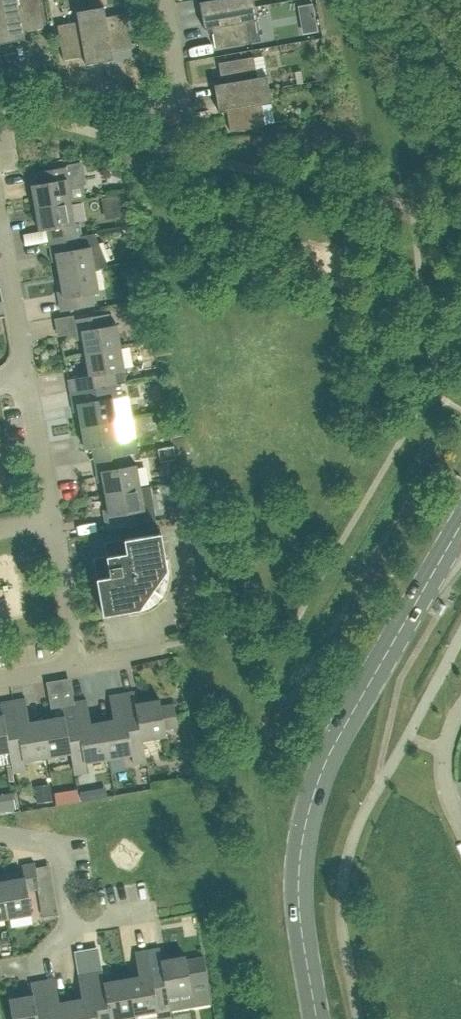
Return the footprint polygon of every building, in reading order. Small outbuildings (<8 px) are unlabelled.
[(11,41),(3,0),(0,0),(0,43),(11,41)] [(11,41),(24,39),(23,31),(44,28),(39,0),(3,0),(11,41)] [(200,2),(202,16),(255,7),(254,0),(207,0),(207,1),(200,2)] [(132,48),(126,13),(106,17),(104,7),(90,9),(99,62),(113,60),(112,52),(132,48)] [(257,20),(255,7),(202,16),(204,29),(212,28),(216,49),(251,43),(261,41),(257,20)] [(84,57),(86,64),(99,62),(90,9),(76,12),(78,22),(57,25),(64,60),(84,57)] [(316,24),(302,27),(303,35),(317,32),(316,24)] [(269,89),(267,76),(257,77),(253,57),(218,63),(222,83),(214,85),(216,98),(269,89)] [(216,98),(219,112),(227,111),(230,132),(265,125),(262,105),(272,103),(269,89),(216,98)] [(39,183),(32,185),(36,208),(70,202),(67,180),(71,179),(69,166),(37,172),(39,183)] [(40,231),(47,230),(49,241),(81,236),(79,223),(74,223),(70,202),(36,208),(40,231)] [(51,254),(56,254),(60,275),(94,269),(106,267),(105,262),(95,238),(82,240),(81,236),(49,241),(51,254)] [(91,294),(99,292),(94,269),(60,275),(64,297),(59,298),(61,311),(94,305),(91,294)] [(77,332),(82,331),(86,353),(120,347),(116,324),(110,325),(108,313),(75,319),(77,332)] [(89,375),(68,379),(71,392),(120,383),(118,371),(124,370),(120,347),(86,353),(89,375)] [(73,405),(78,404),(81,426),(116,420),(112,398),(122,396),(120,383),(71,392),(73,405)] [(125,441),(120,442),(116,420),(81,426),(85,449),(92,448),(95,459),(127,454),(125,441)] [(136,464),(129,466),(127,454),(95,459),(97,473),(102,472),(105,493),(140,487),(136,464)] [(0,467),(0,479),(0,481),(11,479),(8,466),(0,467)] [(150,486),(140,487),(105,493),(109,515),(104,516),(107,529),(156,521),(150,486)] [(171,571),(170,567),(168,556),(165,557),(161,532),(132,537),(124,539),(112,541),(115,554),(106,555),(108,566),(102,567),(103,577),(97,578),(103,614),(128,610),(128,613),(139,611),(143,611),(146,610),(149,608),(152,607),(155,605),(157,603),(160,601),(162,598),(164,596),(166,593),(167,590),(168,587),(169,584),(170,581),(171,577),(171,574),(171,571)] [(64,672),(38,673),(39,699),(66,698),(64,672)] [(143,740),(166,736),(165,729),(178,726),(174,704),(161,706),(160,699),(136,703),(134,691),(122,694),(128,730),(140,728),(142,740),(143,740)] [(109,758),(132,754),(133,763),(146,761),(143,740),(142,740),(140,728),(128,730),(122,694),(109,696),(113,719),(102,721),(109,758)] [(41,720),(30,722),(26,698),(13,700),(20,736),(8,739),(10,751),(9,751),(13,772),(26,770),(24,761),(47,757),(41,720)] [(1,703),(3,714),(0,715),(0,753),(9,751),(10,751),(8,739),(20,736),(13,700),(1,703)] [(70,753),(74,774),(87,772),(85,762),(109,758),(102,721),(91,723),(87,700),(74,702),(81,738),(69,740),(71,752),(70,753)] [(74,702),(62,704),(64,716),(41,720),(47,757),(70,753),(71,752),(69,740),(81,738),(74,702)] [(22,865),(24,877),(1,881),(7,918),(32,913),(27,890),(39,888),(35,863),(22,865)] [(188,931),(198,929),(195,916),(186,917),(188,931)] [(162,959),(160,948),(147,950),(153,986),(165,984),(167,996),(168,996),(192,992),(185,955),(162,959)] [(139,976),(128,978),(134,1014),(135,1014),(157,1010),(159,1018),(163,1018),(172,1017),(168,996),(167,996),(165,984),(153,986),(147,950),(135,952),(139,976)] [(102,970),(90,972),(96,1008),(108,1006),(110,1018),(111,1018),(135,1018),(135,1014),(134,1014),(128,978),(105,982),(102,970)] [(78,974),(82,998),(71,1000),(74,1018),(111,1018),(110,1018),(108,1006),(96,1008),(90,972),(78,974)] [(55,978),(43,980),(49,1016),(37,1018),(74,1018),(71,1000),(59,1002),(55,978)] [(9,999),(12,1018),(37,1018),(49,1016),(43,980),(30,983),(33,994),(9,999)]
